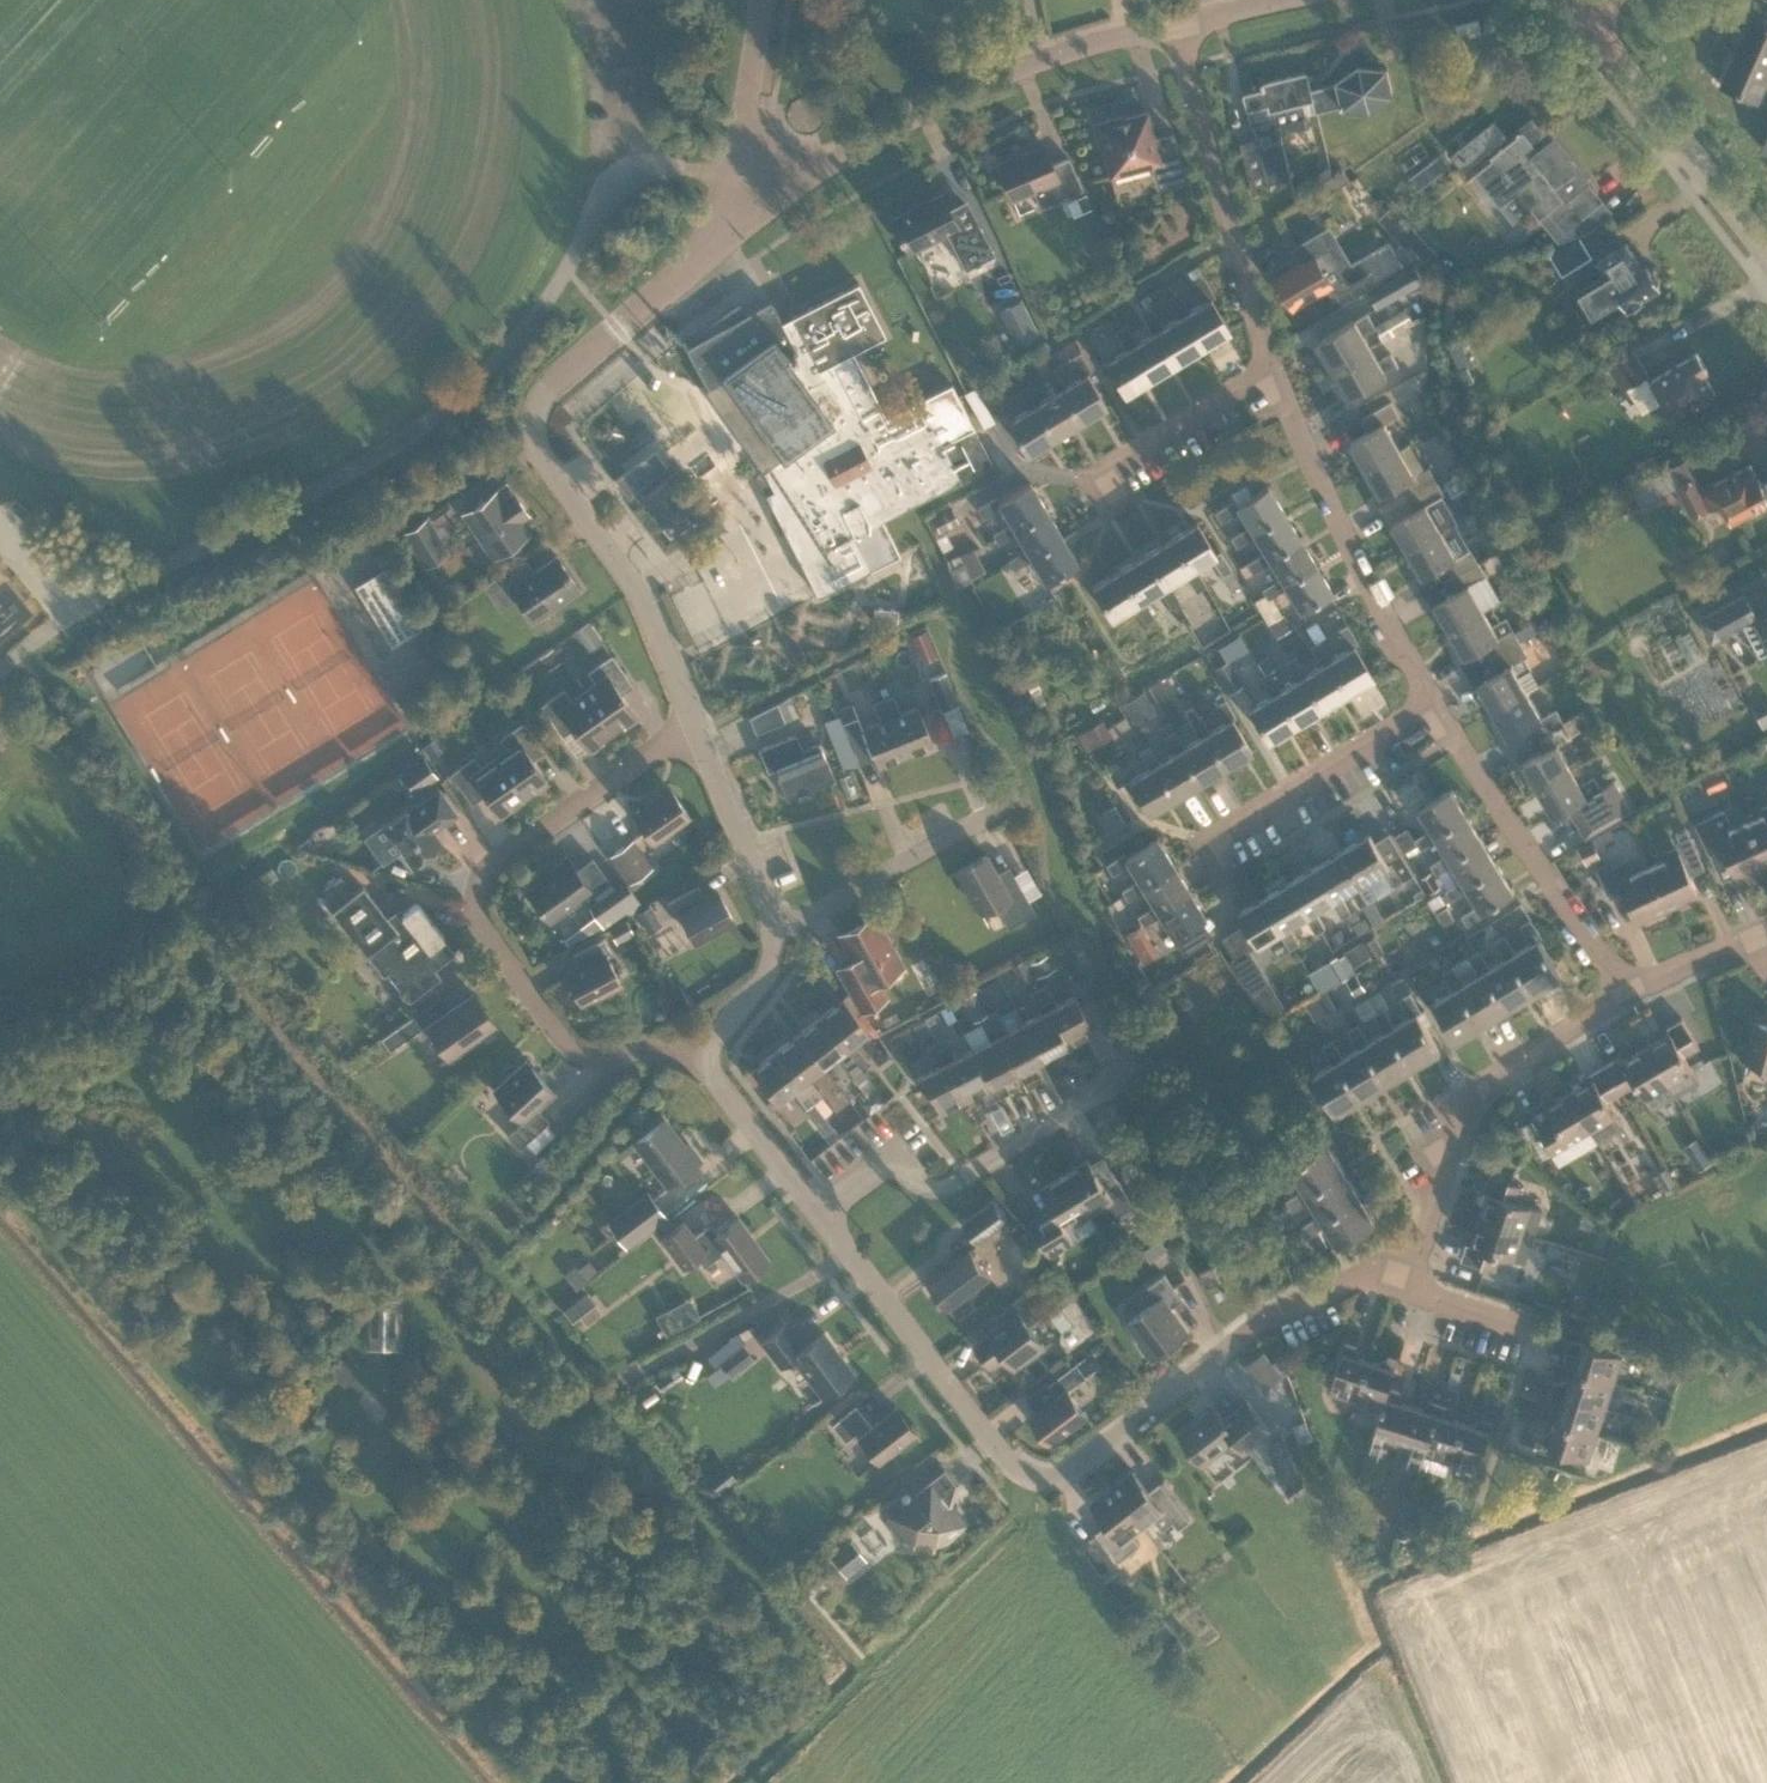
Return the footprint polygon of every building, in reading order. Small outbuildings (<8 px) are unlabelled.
[(1737,48),(1766,62),(1766,20),(1753,13),(1737,48)] [(1737,48),(1721,83),(1759,99),(1766,82),(1766,62),(1737,48)] [(1339,80),(1312,86),(1311,87),(1314,97),(1313,97),(1316,109),(1344,102),(1345,104),(1370,107),(1371,108),(1372,108),(1372,107),(1393,92),(1394,93),(1394,91),(1393,91),(1387,66),(1388,65),(1387,64),(1386,65),(1380,65),(1380,57),(1369,55),(1367,63),(1361,63),(1361,62),(1360,62),(1360,63),(1339,77),(1338,76),(1337,78),(1338,78),(1339,80)] [(1307,111),(1316,109),(1313,97),(1314,97),(1311,87),(1312,86),(1308,69),(1265,80),(1265,79),(1262,79),(1263,86),(1244,91),(1248,107),(1251,106),(1255,122),(1254,122),(1258,136),(1241,140),(1253,190),(1272,186),(1271,180),(1292,175),(1281,131),(1310,124),(1307,111)] [(1154,135),(1147,109),(1123,116),(1122,113),(1093,121),(1097,138),(1100,137),(1110,174),(1158,161),(1164,184),(1186,178),(1173,130),(1154,135)] [(1524,129),(1491,154),(1493,157),(1475,171),(1501,203),(1518,189),(1539,215),(1548,207),(1566,229),(1599,201),(1583,181),(1587,178),(1555,137),(1540,149),(1524,129)] [(1052,162),(1044,142),(997,162),(1012,197),(1033,188),(1040,204),(1082,187),(1068,155),(1052,162)] [(1350,177),(1344,166),(1340,159),(1317,173),(1327,191),(1350,177)] [(961,231),(958,224),(948,205),(941,191),(891,216),(909,250),(946,230),(965,266),(994,251),(979,221),(961,231)] [(1092,206),(1086,191),(1075,195),(1082,211),(1092,206)] [(1380,217),(1407,245),(1419,234),(1391,205),(1380,217)] [(1553,253),(1565,272),(1593,254),(1582,235),(1553,253)] [(1278,275),(1295,304),(1332,282),(1340,295),(1354,286),(1326,236),(1299,251),(1304,260),(1300,263),(1278,275)] [(1660,276),(1661,275),(1655,266),(1650,266),(1648,263),(1643,266),(1627,240),(1599,257),(1607,271),(1580,288),(1596,313),(1623,296),(1629,305),(1644,296),(1643,294),(1660,283),(1658,280),(1660,276)] [(1397,269),(1412,257),(1404,247),(1389,258),(1397,269)] [(1196,263),(1187,269),(1192,278),(1194,280),(1203,274),(1196,263)] [(1369,290),(1378,306),(1425,279),(1416,263),(1369,290)] [(1205,298),(1188,308),(1184,311),(1203,343),(1229,327),(1210,296),(1214,293),(1203,274),(1194,280),(1205,298)] [(792,314),(781,319),(799,354),(788,364),(803,384),(820,375),(826,383),(861,365),(856,355),(852,348),(885,332),(858,280),(798,311),(792,314)] [(1158,327),(1178,359),(1203,343),(1184,311),(1188,308),(1177,290),(1173,293),(1168,296),(1179,314),(1163,324),(1158,327)] [(1405,293),(1377,310),(1383,319),(1411,302),(1405,293)] [(1020,298),(999,309),(1017,343),(1038,332),(1020,298)] [(684,337),(682,338),(686,345),(709,385),(705,387),(763,468),(782,454),(783,456),(831,421),(828,418),(842,406),(826,383),(820,375),(803,384),(788,364),(799,354),(781,319),(770,299),(747,312),(727,322),(707,333),(702,336),(697,330),(685,339),(684,337)] [(1405,305),(1376,323),(1376,324),(1384,337),(1414,320),(1405,305)] [(1152,374),(1178,359),(1158,327),(1163,324),(1151,306),(1142,311),(1153,330),(1137,340),(1132,343),(1152,374)] [(1356,317),(1318,339),(1328,356),(1321,360),(1327,370),(1371,345),(1363,330),(1376,324),(1376,323),(1368,310),(1356,317)] [(1132,343),(1137,340),(1125,321),(1116,327),(1127,346),(1105,359),(1124,391),(1152,374),(1132,343)] [(1460,363),(1471,358),(1461,337),(1450,342),(1460,363)] [(1379,358),(1372,345),(1371,345),(1327,370),(1333,380),(1340,377),(1349,394),(1387,372),(1399,365),(1391,351),(1379,358)] [(1697,350),(1651,378),(1648,373),(1650,372),(1641,357),(1634,346),(1611,360),(1627,385),(1643,411),(1663,399),(1673,415),(1695,401),(1695,402),(1716,389),(1704,370),(1708,368),(1697,350)] [(1065,384),(1060,387),(1079,419),(1106,402),(1087,371),(1091,368),(1080,350),(1070,355),(1082,374),(1065,384)] [(1049,369),(1042,358),(1035,362),(1042,374),(1045,372),(1047,370),(1049,369)] [(1009,362),(995,371),(1009,394),(1019,388),(1019,387),(1025,383),(1011,361),(1009,362)] [(1467,381),(1474,377),(1468,364),(1460,368),(1467,381)] [(782,454),(763,468),(776,486),(766,491),(801,558),(812,582),(818,594),(900,552),(881,515),(909,501),(910,503),(992,461),(951,381),(886,414),(861,365),(826,383),(842,406),(828,418),(831,421),(783,456),(782,454)] [(1039,400),(1034,403),(1053,435),(1079,419),(1060,387),(1065,384),(1056,368),(1054,365),(1049,369),(1047,370),(1045,372),(1056,389),(1039,400)] [(1400,384),(1409,399),(1430,386),(1421,371),(1400,384)] [(1030,405),(1008,419),(1027,451),(1053,435),(1034,403),(1039,400),(1028,381),(1025,383),(1019,387),(1019,388),(1030,405)] [(1352,439),(1367,466),(1400,447),(1385,420),(1400,412),(1392,399),(1363,415),(1370,428),(1352,439)] [(1415,473),(1400,447),(1367,466),(1382,493),(1401,482),(1408,495),(1437,478),(1430,465),(1415,473)] [(643,456),(656,473),(667,465),(655,448),(643,456)] [(643,482),(654,474),(641,457),(630,465),(643,482)] [(1766,480),(1766,481),(1761,480),(1760,478),(1759,478),(1751,462),(1702,487),(1696,474),(1677,484),(1693,515),(1722,500),(1731,517),(1766,499),(1766,481),(1766,480)] [(641,493),(653,509),(669,532),(696,512),(669,474),(641,493)] [(1437,478),(1408,495),(1415,507),(1393,520),(1408,547),(1442,528),(1427,501),(1445,491),(1437,478)] [(1001,504),(1011,520),(1014,525),(1046,506),(1030,480),(999,498),(996,494),(977,505),(983,515),(1001,504)] [(1239,507),(1249,523),(1252,528),(1283,509),(1267,483),(1236,502),(1233,497),(1215,509),(1220,518),(1239,507)] [(1642,502),(1633,484),(1624,489),(1633,507),(1642,502)] [(497,486),(463,510),(490,549),(507,538),(508,540),(513,541),(527,531),(517,517),(527,510),(517,495),(507,502),(497,486)] [(932,515),(939,529),(958,519),(951,506),(932,515)] [(1017,530),(1026,546),(1029,551),(1061,532),(1046,506),(1014,525),(1011,520),(993,531),(998,541),(1017,530)] [(1255,533),(1264,549),(1267,554),(1299,535),(1283,509),(1252,528),(1249,523),(1230,535),(1236,544),(1255,533)] [(403,530),(424,564),(450,548),(428,514),(403,530)] [(1196,520),(1170,536),(1189,568),(1194,565),(1211,554),(1222,573),(1231,567),(1220,548),(1215,551),(1196,520)] [(1457,554),(1442,528),(1408,547),(1423,574),(1442,563),(1449,576),(1479,559),(1471,546),(1457,554)] [(1077,559),(1061,532),(1029,551),(1026,546),(1008,557),(1014,567),(1032,556),(1045,578),(1077,559)] [(1314,560),(1299,535),(1267,554),(1264,549),(1246,560),(1252,570),(1270,559),(1280,575),(1283,580),(1314,560)] [(1170,536),(1145,552),(1164,583),(1169,580),(1185,570),(1196,589),(1206,583),(1194,565),(1189,568),(1170,536)] [(532,618),(579,586),(556,552),(534,568),(525,554),(483,582),(495,599),(512,588),(532,618)] [(1145,552),(1119,567),(1138,599),(1143,596),(1159,586),(1170,604),(1180,599),(1169,580),(1164,583),(1145,552)] [(1479,559),(1449,576),(1457,588),(1435,601),(1450,627),(1484,608),(1469,582),(1486,572),(1479,559)] [(1283,580),(1280,575),(1262,586),(1267,596),(1286,585),(1299,607),(1331,588),(1314,560),(1283,580)] [(392,642),(421,624),(384,565),(355,583),(392,642)] [(1154,615),(1143,596),(1138,599),(1119,567),(1092,584),(1111,616),(1133,602),(1145,620),(1154,615)] [(1231,567),(1222,573),(1231,587),(1240,582),(1231,567)] [(1761,618),(1746,590),(1701,614),(1713,637),(1744,621),(1761,652),(1766,649),(1766,615),(1761,618)] [(874,605),(873,620),(897,622),(898,606),(874,605)] [(1485,643),(1492,656),(1521,639),(1507,614),(1493,622),(1484,608),(1450,627),(1466,654),(1485,643)] [(1292,625),(1283,611),(1268,621),(1276,634),(1292,625)] [(599,619),(584,624),(592,646),(606,640),(599,619)] [(1348,646),(1332,656),(1328,657),(1348,689),(1372,674),(1353,643),(1358,640),(1346,621),(1337,627),(1348,646)] [(936,653),(926,627),(911,634),(921,660),(936,653)] [(1213,638),(1208,629),(1197,636),(1203,645),(1213,638)] [(1238,633),(1218,645),(1225,657),(1245,645),(1238,633)] [(1322,661),(1306,671),(1302,673),(1322,705),(1348,689),(1328,657),(1332,656),(1320,637),(1315,641),(1311,643),(1322,661)] [(1528,688),(1540,681),(1525,655),(1529,652),(1521,639),(1492,656),(1499,669),(1478,681),(1494,707),(1528,688)] [(596,680),(583,689),(612,729),(623,721),(625,723),(637,715),(621,691),(632,683),(611,653),(588,669),(596,680)] [(1256,659),(1264,672),(1269,669),(1274,665),(1266,653),(1256,659)] [(1296,720),(1322,705),(1302,673),(1306,671),(1294,653),(1285,659),(1296,677),(1280,687),(1277,689),(1296,720)] [(1215,666),(1229,690),(1242,682),(1228,658),(1215,666)] [(959,700),(946,668),(928,675),(941,708),(959,700)] [(1264,672),(1259,674),(1270,693),(1248,706),(1267,738),(1296,720),(1277,689),(1280,687),(1269,669),(1264,672)] [(1030,690),(1040,685),(1035,675),(1026,680),(1030,690)] [(612,729),(583,689),(571,697),(563,686),(540,703),(562,733),(573,724),(590,748),(602,739),(600,736),(612,729)] [(1543,714),(1528,688),(1494,707),(1509,734),(1528,723),(1535,736),(1565,719),(1557,706),(1543,714)] [(1143,689),(1123,701),(1133,717),(1152,705),(1143,689)] [(893,691),(882,696),(905,751),(932,740),(917,703),(899,710),(897,704),(898,703),(893,691)] [(905,751),(882,696),(872,700),(877,712),(878,712),(880,718),(862,725),(857,713),(842,719),(855,752),(870,746),(877,762),(905,751)] [(1206,731),(1225,763),(1251,748),(1232,716),(1235,715),(1224,697),(1215,702),(1225,719),(1209,729),(1206,731)] [(755,729),(784,717),(777,698),(749,713),(755,729)] [(1754,706),(1764,723),(1766,721),(1766,702),(1763,704),(1762,701),(1754,706)] [(1200,778),(1225,763),(1206,731),(1209,729),(1199,712),(1190,718),(1200,735),(1184,744),(1181,746),(1200,778)] [(1111,733),(1102,718),(1077,733),(1086,747),(1111,733)] [(508,746),(495,755),(524,795),(547,778),(533,757),(544,749),(523,719),(500,735),(508,746)] [(1524,760),(1539,786),(1573,767),(1558,741),(1572,733),(1565,719),(1535,736),(1542,749),(1524,760)] [(1174,750),(1158,760),(1155,762),(1175,794),(1200,778),(1181,746),(1184,744),(1174,727),(1164,733),(1174,750)] [(787,797),(835,777),(819,739),(802,746),(795,730),(758,746),(767,768),(777,765),(780,773),(777,774),(787,797)] [(445,745),(436,734),(423,744),(432,756),(445,745)] [(1148,810),(1175,794),(1155,762),(1158,760),(1148,743),(1139,748),(1149,765),(1129,778),(1148,810)] [(845,767),(858,762),(852,748),(839,753),(845,767)] [(500,812),(524,795),(495,755),(481,765),(474,754),(451,770),(472,800),(485,791),(500,812)] [(425,755),(398,773),(412,793),(438,775),(425,755)] [(1730,780),(1724,765),(1704,774),(1710,789),(1730,780)] [(1581,782),(1573,767),(1539,786),(1554,813),(1569,805),(1586,834),(1632,807),(1614,777),(1601,785),(1595,774),(1581,782)] [(383,823),(412,864),(443,841),(433,828),(457,811),(439,786),(415,803),(414,801),(383,823)] [(653,838),(689,812),(671,786),(634,812),(653,838)] [(1436,833),(1469,813),(1452,786),(1420,806),(1433,826),(1416,837),(1419,842),(1422,846),(1438,836),(1436,833)] [(1098,810),(1110,829),(1125,821),(1113,801),(1098,810)] [(1746,813),(1766,859),(1766,804),(1746,813)] [(1766,862),(1766,859),(1746,813),(1730,820),(1725,808),(1711,814),(1711,813),(1695,820),(1709,851),(1724,844),(1738,875),(1766,862)] [(1484,838),(1469,813),(1436,833),(1438,836),(1448,852),(1431,862),(1437,871),(1454,861),(1452,858),(1484,838)] [(332,819),(321,819),(312,825),(307,834),(313,845),(325,844),(334,839),(338,829),(332,819)] [(1677,844),(1647,858),(1669,906),(1699,892),(1685,862),(1700,855),(1687,824),(1671,831),(1677,844)] [(1364,879),(1368,877),(1384,867),(1394,884),(1415,871),(1412,868),(1400,847),(1387,855),(1377,840),(1371,831),(1344,847),(1364,879)] [(1391,832),(1377,840),(1387,855),(1400,847),(1391,832)] [(1128,861),(1138,877),(1141,881),(1173,861),(1157,835),(1126,854),(1124,850),(1106,861),(1111,871),(1128,861)] [(610,853),(629,880),(652,864),(632,837),(610,853)] [(1592,837),(1579,844),(1586,861),(1600,854),(1592,837)] [(1453,897),(1469,887),(1467,883),(1499,864),(1484,838),(1452,858),(1454,861),(1464,877),(1447,887),(1453,897)] [(1344,847),(1318,862),(1338,895),(1342,892),(1358,882),(1368,899),(1378,893),(1368,877),(1364,879),(1344,847)] [(1008,924),(1035,909),(1013,871),(1000,879),(985,852),(957,868),(981,910),(995,902),(1008,924)] [(527,888),(549,919),(591,888),(594,892),(610,880),(592,855),(576,867),(566,853),(550,865),(553,869),(527,888)] [(1612,858),(1597,865),(1610,896),(1625,889),(1639,919),(1669,906),(1647,858),(1632,865),(1628,856),(1614,863),(1612,858)] [(1188,887),(1173,861),(1141,881),(1138,877),(1121,887),(1127,897),(1144,886),(1154,903),(1156,907),(1188,887)] [(1352,909),(1342,892),(1338,895),(1318,862),(1293,878),(1312,910),(1316,908),(1332,898),(1343,915),(1352,909)] [(1467,883),(1469,887),(1479,902),(1462,913),(1468,922),(1486,911),(1484,908),(1515,889),(1499,864),(1467,883)] [(333,900),(351,886),(340,872),(323,886),(333,900)] [(642,903),(625,878),(589,903),(603,922),(626,906),(630,911),(642,903)] [(1293,878),(1267,894),(1286,926),(1290,924),(1307,914),(1317,930),(1326,925),(1316,908),(1312,910),(1293,878)] [(409,998),(440,973),(434,966),(455,950),(443,935),(444,934),(417,899),(401,911),(399,909),(389,917),(362,883),(332,908),(383,972),(386,969),(409,998)] [(695,938),(733,916),(718,889),(705,896),(698,883),(667,900),(674,913),(679,910),(695,938)] [(1156,907),(1154,903),(1137,913),(1143,923),(1160,912),(1172,933),(1195,919),(1204,913),(1188,887),(1156,907)] [(1434,907),(1447,900),(1441,889),(1428,897),(1434,907)] [(1385,914),(1400,905),(1391,890),(1376,900),(1385,914)] [(1300,940),(1290,924),(1286,926),(1267,894),(1240,910),(1260,942),(1281,929),(1291,946),(1300,940)] [(649,902),(636,910),(647,930),(660,923),(649,902)] [(1446,921),(1454,916),(1447,904),(1439,909),(1446,921)] [(1359,932),(1371,924),(1365,914),(1361,917),(1353,921),(1359,932)] [(634,930),(626,916),(609,926),(617,939),(634,930)] [(1532,940),(1516,950),(1513,952),(1536,990),(1562,974),(1539,937),(1543,935),(1531,916),(1521,922),(1532,940)] [(856,926),(842,934),(853,954),(863,970),(847,979),(862,1005),(885,993),(876,977),(901,964),(875,918),(859,927),(856,926)] [(1142,960),(1157,952),(1140,922),(1125,931),(1142,960)] [(1506,956),(1491,965),(1487,967),(1510,1005),(1536,990),(1513,952),(1516,950),(1505,932),(1495,938),(1506,956)] [(1373,955),(1384,948),(1375,934),(1364,941),(1373,955)] [(581,1000),(620,979),(605,952),(611,949),(603,935),(572,952),(579,965),(566,972),(581,1000)] [(1354,964),(1371,954),(1362,939),(1345,949),(1354,964)] [(1251,947),(1232,958),(1266,1014),(1285,1003),(1251,947)] [(1480,972),(1465,981),(1461,983),(1484,1021),(1510,1005),(1487,967),(1491,965),(1480,947),(1469,954),(1480,972)] [(1029,961),(1036,975),(1055,965),(1048,952),(1029,961)] [(1348,973),(1356,969),(1345,953),(1339,956),(1348,973)] [(1336,981),(1349,974),(1338,954),(1325,961),(1336,981)] [(1011,963),(1020,980),(1032,974),(1023,956),(1011,963)] [(1457,1037),(1484,1021),(1461,983),(1465,981),(1454,963),(1444,969),(1454,987),(1434,1000),(1457,1037)] [(1356,970),(1347,976),(1356,993),(1366,987),(1356,970)] [(1046,980),(1037,985),(1067,1041),(1093,1028),(1074,992),(1056,1002),(1053,994),(1054,994),(1046,980)] [(1041,1054),(1067,1041),(1037,985),(1029,989),(1036,1003),(1037,1003),(1041,1010),(1023,1019),(1041,1054)] [(975,988),(964,994),(975,1017),(978,1016),(986,1012),(987,1011),(985,1008),(975,988)] [(1314,1002),(1323,1015),(1342,1002),(1333,989),(1314,1002)] [(1411,1014),(1396,1023),(1392,1025),(1415,1063),(1441,1047),(1419,1011),(1422,1009),(1410,990),(1400,996),(1411,1014)] [(427,1024),(449,1056),(496,1024),(473,992),(427,1024)] [(843,995),(820,1013),(859,1063),(867,1057),(857,1045),(856,1046),(852,1039),(868,1027),(843,995)] [(1367,1041),(1390,1079),(1415,1063),(1392,1025),(1396,1023),(1385,1005),(1375,1011),(1385,1029),(1370,1039),(1367,1041)] [(996,1007),(987,1011),(997,1032),(1016,1068),(1041,1054),(1023,1019),(1005,1028),(1002,1021),(1003,1021),(996,1007)] [(985,1096),(995,1091),(972,1045),(955,1055),(951,1048),(952,1047),(945,1035),(948,1033),(936,1009),(924,1015),(935,1038),(936,1038),(965,1094),(980,1086),(985,1096)] [(1002,1075),(1016,1068),(997,1032),(987,1011),(986,1012),(978,1016),(985,1030),(986,1029),(990,1036),(972,1045),(995,1091),(1006,1085),(1001,1076),(1002,1075)] [(382,1035),(390,1047),(421,1025),(412,1013),(382,1035)] [(820,1013),(797,1031),(822,1063),(838,1050),(842,1057),(851,1070),(859,1064),(859,1063),(820,1013)] [(1671,1030),(1647,1044),(1676,1093),(1700,1079),(1693,1066),(1685,1052),(1699,1044),(1683,1016),(1668,1024),(1671,1030)] [(1759,1019),(1748,1059),(1766,1064),(1766,1021),(1759,1019)] [(1360,1045),(1344,1055),(1341,1057),(1364,1094),(1390,1079),(1367,1041),(1370,1039),(1359,1021),(1349,1027),(1360,1045)] [(797,1031),(775,1048),(814,1099),(821,1093),(822,1093),(812,1080),(811,1081),(807,1075),(806,1075),(822,1063),(797,1031)] [(1337,1111),(1364,1094),(1341,1057),(1344,1055),(1333,1037),(1323,1043),(1334,1061),(1314,1073),(1337,1111)] [(936,1038),(935,1038),(927,1042),(934,1056),(935,1056),(939,1063),(921,1072),(939,1108),(965,1094),(936,1038)] [(1676,1093),(1647,1044),(1624,1058),(1621,1052),(1606,1061),(1622,1089),(1637,1081),(1652,1107),(1676,1093)] [(893,1057),(885,1047),(874,1056),(882,1066),(893,1057)] [(775,1048),(752,1066),(758,1075),(776,1098),(792,1085),(797,1092),(796,1092),(806,1105),(806,1104),(814,1099),(775,1048)] [(525,1057),(506,1075),(493,1087),(523,1119),(507,1133),(519,1146),(549,1118),(537,1106),(555,1089),(525,1057)] [(1594,1075),(1570,1090),(1592,1126),(1592,1127),(1599,1139),(1623,1124),(1608,1098),(1622,1089),(1606,1061),(1591,1070),(1594,1075)] [(851,1070),(849,1071),(865,1090),(874,1083),(859,1064),(851,1070)] [(1529,1107),(1545,1135),(1554,1149),(1592,1127),(1592,1126),(1570,1090),(1547,1103),(1544,1098),(1529,1107)] [(832,1107),(821,1093),(814,1099),(825,1113),(832,1107)] [(806,1105),(804,1106),(824,1131),(833,1124),(825,1113),(814,1099),(806,1104),(806,1105)] [(684,1143),(664,1116),(618,1151),(621,1156),(638,1144),(667,1183),(700,1157),(687,1140),(684,1143)] [(1296,1171),(1305,1186),(1307,1190),(1345,1167),(1329,1141),(1292,1163),(1290,1160),(1271,1171),(1278,1182),(1296,1171)] [(1709,1151),(1695,1160),(1699,1166),(1713,1158),(1709,1151)] [(1066,1171),(1091,1211),(1103,1204),(1111,1217),(1135,1203),(1119,1177),(1107,1184),(1089,1156),(1066,1171)] [(1122,1167),(1138,1200),(1154,1193),(1138,1160),(1122,1167)] [(1676,1182),(1666,1164),(1652,1172),(1662,1190),(1676,1182)] [(1311,1197),(1321,1212),(1323,1215),(1360,1192),(1345,1167),(1307,1190),(1305,1186),(1287,1197),(1287,1198),(1293,1207),(1311,1197)] [(1072,1223),(1091,1211),(1066,1171),(1042,1185),(1055,1205),(1031,1220),(1051,1253),(1079,1236),(1072,1223)] [(1490,1191),(1482,1217),(1535,1234),(1543,1208),(1515,1198),(1521,1182),(1490,1172),(1484,1189),(1490,1191)] [(606,1219),(626,1245),(667,1214),(647,1188),(606,1219)] [(1377,1219),(1360,1192),(1323,1215),(1321,1212),(1303,1223),(1309,1233),(1327,1222),(1339,1242),(1377,1219)] [(994,1198),(964,1220),(979,1241),(1009,1219),(994,1198)] [(1293,1207),(1287,1198),(1274,1206),(1280,1215),(1293,1207)] [(742,1277),(769,1257),(738,1214),(717,1230),(714,1226),(704,1225),(694,1233),(683,1218),(660,1235),(683,1266),(698,1255),(704,1263),(722,1250),(742,1277)] [(1526,1260),(1535,1234),(1482,1217),(1473,1243),(1467,1241),(1462,1257),(1496,1268),(1501,1251),(1526,1260)] [(552,1229),(545,1222),(534,1233),(540,1240),(552,1229)] [(1139,1241),(1151,1258),(1168,1247),(1156,1230),(1139,1241)] [(949,1306),(991,1274),(971,1247),(929,1279),(949,1306)] [(564,1271),(577,1287),(588,1278),(587,1277),(597,1269),(588,1258),(578,1266),(575,1262),(564,1271)] [(1207,1284),(1221,1278),(1213,1262),(1200,1269),(1207,1284)] [(1190,1329),(1172,1305),(1183,1296),(1165,1271),(1148,1284),(1158,1297),(1127,1320),(1141,1338),(1139,1339),(1152,1357),(1190,1329)] [(586,1288),(562,1306),(571,1318),(583,1309),(590,1318),(602,1309),(586,1288)] [(1589,1303),(1586,1291),(1572,1294),(1575,1306),(1589,1303)] [(1099,1324),(1075,1293),(1062,1303),(1074,1320),(1063,1328),(1062,1337),(1069,1347),(1099,1324)] [(373,1303),(372,1342),(394,1342),(394,1304),(373,1303)] [(677,1327),(666,1307),(656,1313),(667,1332),(677,1327)] [(1016,1366),(1045,1344),(1019,1310),(977,1342),(993,1364),(1007,1354),(1016,1366)] [(785,1322),(762,1339),(780,1363),(792,1354),(823,1395),(854,1371),(823,1329),(802,1345),(785,1322)] [(1330,1389),(1357,1397),(1370,1357),(1354,1352),(1362,1327),(1351,1324),(1330,1389)] [(1574,1366),(1614,1379),(1623,1352),(1558,1331),(1554,1342),(1579,1350),(1574,1366)] [(1385,1362),(1370,1357),(1357,1397),(1382,1405),(1383,1406),(1398,1360),(1404,1341),(1393,1337),(1385,1362)] [(741,1341),(719,1358),(731,1375),(754,1357),(741,1341)] [(1264,1389),(1284,1373),(1265,1348),(1244,1364),(1264,1389)] [(1051,1440),(1088,1412),(1069,1387),(1097,1366),(1087,1353),(1049,1382),(1059,1394),(1032,1415),(1051,1440)] [(330,1369),(344,1384),(359,1370),(345,1355),(330,1369)] [(1383,1406),(1382,1405),(1373,1434),(1401,1443),(1414,1403),(1399,1398),(1407,1373),(1402,1371),(1405,1362),(1398,1360),(1383,1406)] [(1544,1374),(1541,1384),(1606,1405),(1614,1379),(1574,1366),(1569,1382),(1544,1374)] [(661,1388),(675,1379),(669,1370),(655,1379),(661,1388)] [(644,1399),(657,1390),(651,1381),(638,1390),(644,1399)] [(1422,1406),(1414,1403),(1401,1443),(1427,1451),(1447,1386),(1434,1382),(1428,1401),(1423,1404),(1422,1406)] [(1563,1402),(1558,1418),(1598,1431),(1606,1405),(1541,1384),(1538,1394),(1563,1402)] [(1427,1451),(1451,1459),(1464,1419),(1448,1414),(1457,1389),(1447,1386),(1427,1451)] [(1180,1432),(1203,1462),(1223,1446),(1240,1453),(1272,1429),(1247,1398),(1225,1416),(1215,1404),(1180,1432)] [(1480,1424),(1464,1419),(1451,1459),(1478,1468),(1499,1403),(1488,1399),(1480,1424)] [(855,1429),(879,1459),(915,1431),(895,1405),(871,1423),(855,1403),(831,1421),(845,1438),(855,1429)] [(1598,1431),(1558,1418),(1552,1434),(1527,1426),(1524,1436),(1589,1457),(1598,1431)] [(1284,1436),(1271,1441),(1275,1451),(1288,1445),(1284,1436)] [(719,1491),(737,1478),(724,1461),(707,1475),(719,1491)] [(1134,1468),(1113,1485),(1143,1523),(1153,1515),(1163,1527),(1173,1519),(1179,1526),(1190,1517),(1161,1479),(1150,1488),(1134,1468)] [(964,1521),(951,1506),(944,1497),(947,1494),(947,1487),(939,1487),(930,1474),(909,1491),(890,1506),(889,1517),(902,1535),(908,1529),(913,1535),(935,1538),(940,1533),(951,1534),(952,1531),(964,1521)] [(1133,1531),(1143,1523),(1113,1485),(1092,1501),(1108,1521),(1097,1530),(1119,1558),(1141,1541),(1133,1531)] [(1449,1529),(1464,1529),(1463,1519),(1449,1519),(1449,1529)] [(1408,1537),(1411,1528),(1401,1524),(1398,1533),(1408,1537)] [(1113,1572),(1106,1578),(1118,1593),(1130,1585),(1118,1569),(1113,1572)]
